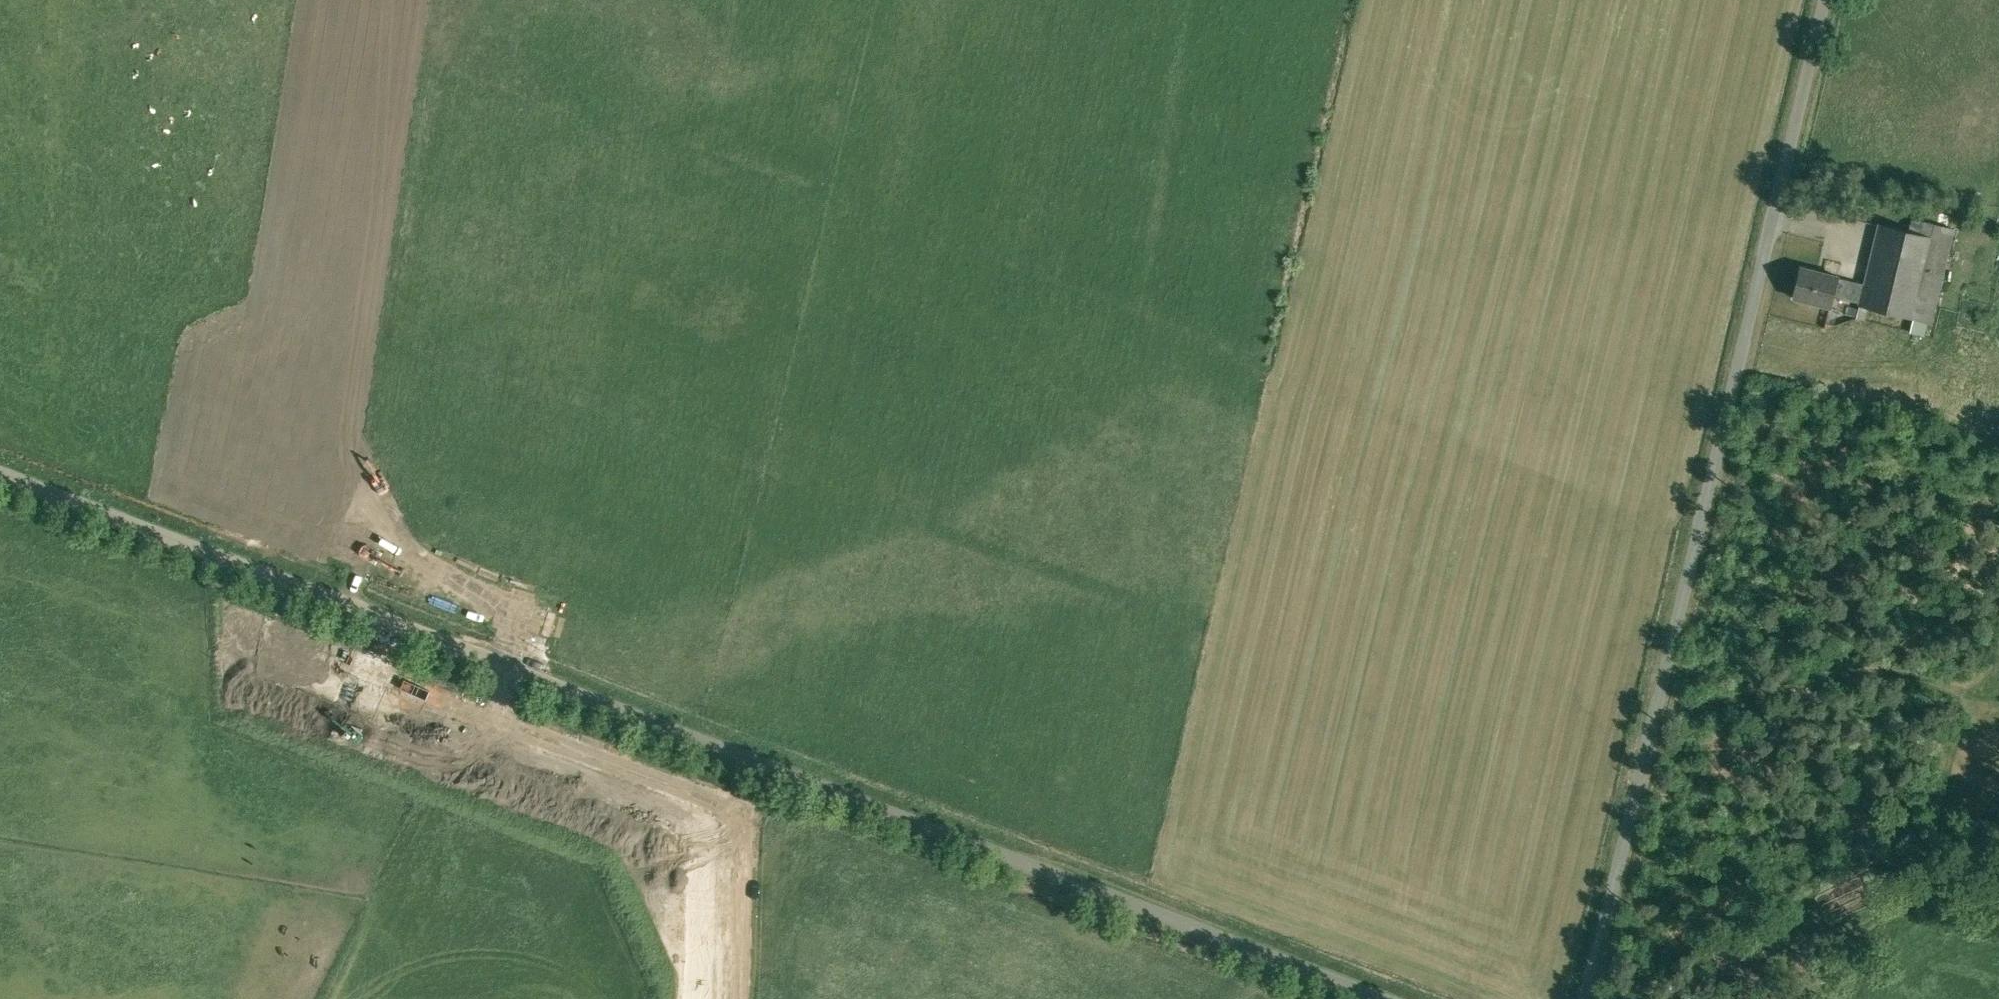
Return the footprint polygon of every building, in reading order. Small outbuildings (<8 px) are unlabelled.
[(1945,272),(1926,267),(1934,238),(1879,224),(1864,284),(1837,278),(1838,276),(1801,267),(1794,298),(1830,307),(1833,295),(1860,302),(1859,304),(1914,318),(1913,319),(1933,324),(1945,272)]
